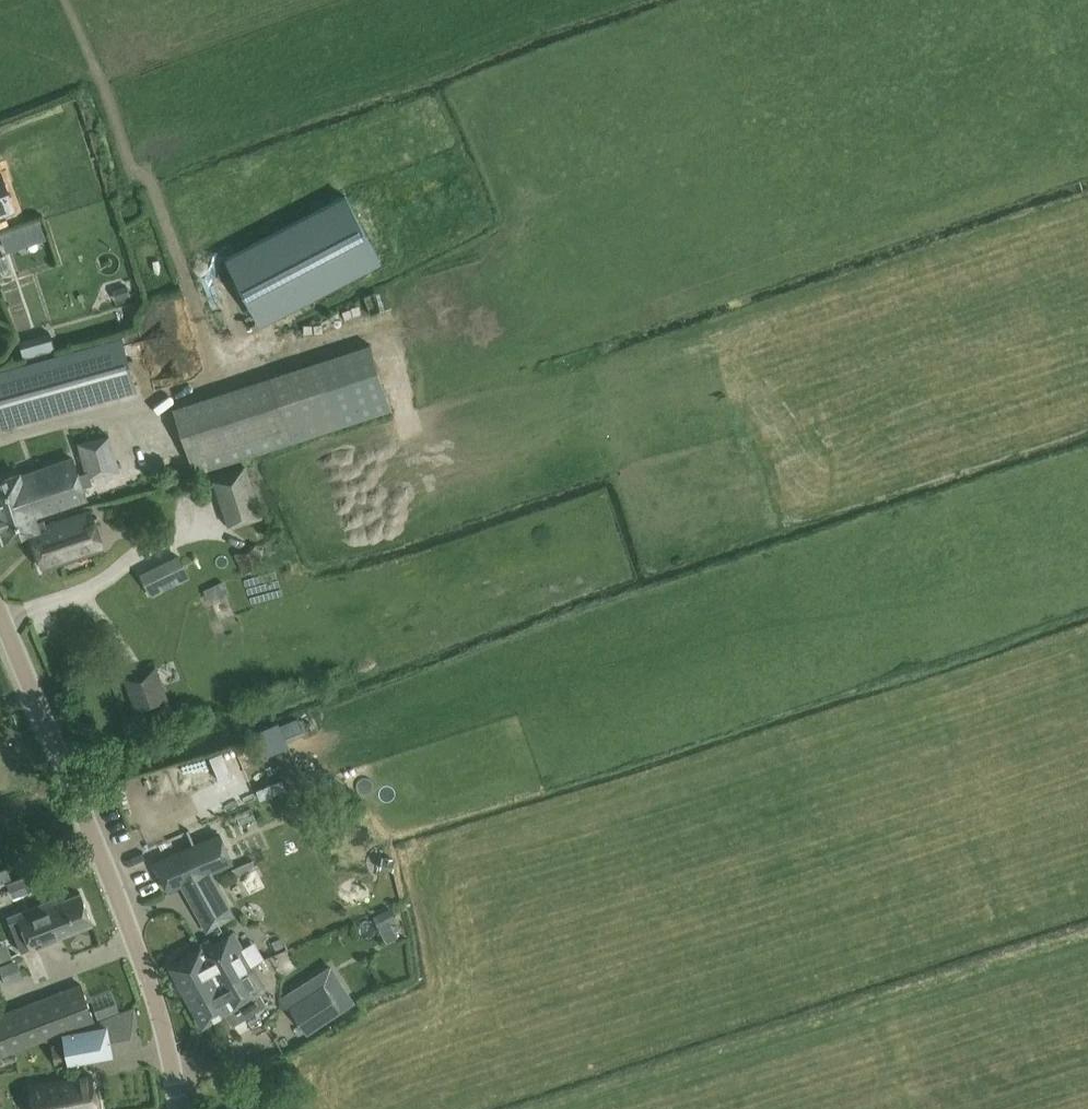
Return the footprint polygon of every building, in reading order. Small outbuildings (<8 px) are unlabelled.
[(13,208),(0,173),(0,213),(13,208)] [(231,256),(265,323),(386,261),(352,194),(231,256)] [(38,219),(0,233),(0,237),(5,252),(45,239),(38,219)] [(21,294),(37,291),(34,278),(14,282),(9,256),(0,258),(0,268),(12,327),(27,324),(21,294)] [(112,290),(115,301),(129,297),(126,286),(112,290)] [(23,358),(55,349),(51,332),(19,341),(23,358)] [(136,391),(121,337),(0,371),(0,430),(136,391)] [(391,412),(369,344),(172,408),(194,475),(391,412)] [(86,479),(120,470),(110,434),(77,442),(86,479)] [(76,460),(22,478),(21,475),(0,482),(0,511),(33,502),(34,506),(37,505),(40,516),(89,500),(76,460)] [(212,476),(230,529),(263,518),(245,465),(212,476)] [(0,511),(0,537),(2,542),(26,534),(39,571),(99,551),(85,511),(46,524),(45,519),(39,521),(37,517),(40,516),(37,505),(34,506),(33,502),(0,511)] [(234,551),(242,574),(264,566),(257,544),(234,551)] [(139,575),(150,599),(186,584),(175,559),(139,575)] [(250,600),(277,595),(272,573),(245,579),(250,600)] [(203,590),(208,603),(229,594),(223,581),(203,590)] [(136,713),(167,701),(155,668),(124,679),(136,713)] [(236,923),(213,872),(233,862),(221,834),(155,863),(168,891),(186,883),(209,935),(236,923)] [(138,869),(152,858),(143,847),(130,857),(138,869)] [(380,867),(391,869),(393,860),(393,859),(381,857),(380,867)] [(22,860),(16,862),(19,870),(25,868),(22,860)] [(5,881),(11,879),(6,868),(0,870),(0,885),(6,883),(5,881)] [(14,877),(22,897),(37,891),(29,871),(14,877)] [(65,903),(63,899),(9,921),(21,952),(88,924),(79,897),(65,903)] [(386,907),(368,917),(375,929),(393,919),(386,907)] [(224,984),(252,967),(232,933),(201,951),(197,946),(168,966),(190,1005),(214,990),(209,982),(219,974),(224,984)] [(283,945),(255,956),(263,977),(291,966),(283,945)] [(214,990),(190,1005),(201,1026),(263,986),(252,967),(224,984),(219,974),(209,982),(214,990)] [(0,1013),(0,1057),(95,1021),(80,983),(0,1013)] [(323,984),(289,1007),(307,1034),(341,1011),(323,984)] [(105,1020),(51,1040),(55,1066),(111,1056),(105,1020)] [(115,1039),(119,1061),(139,1058),(136,1036),(115,1039)] [(91,1075),(28,1086),(33,1108),(97,1108),(91,1075)] [(244,1108),(268,1108),(266,1101),(243,1107),(244,1108)]
